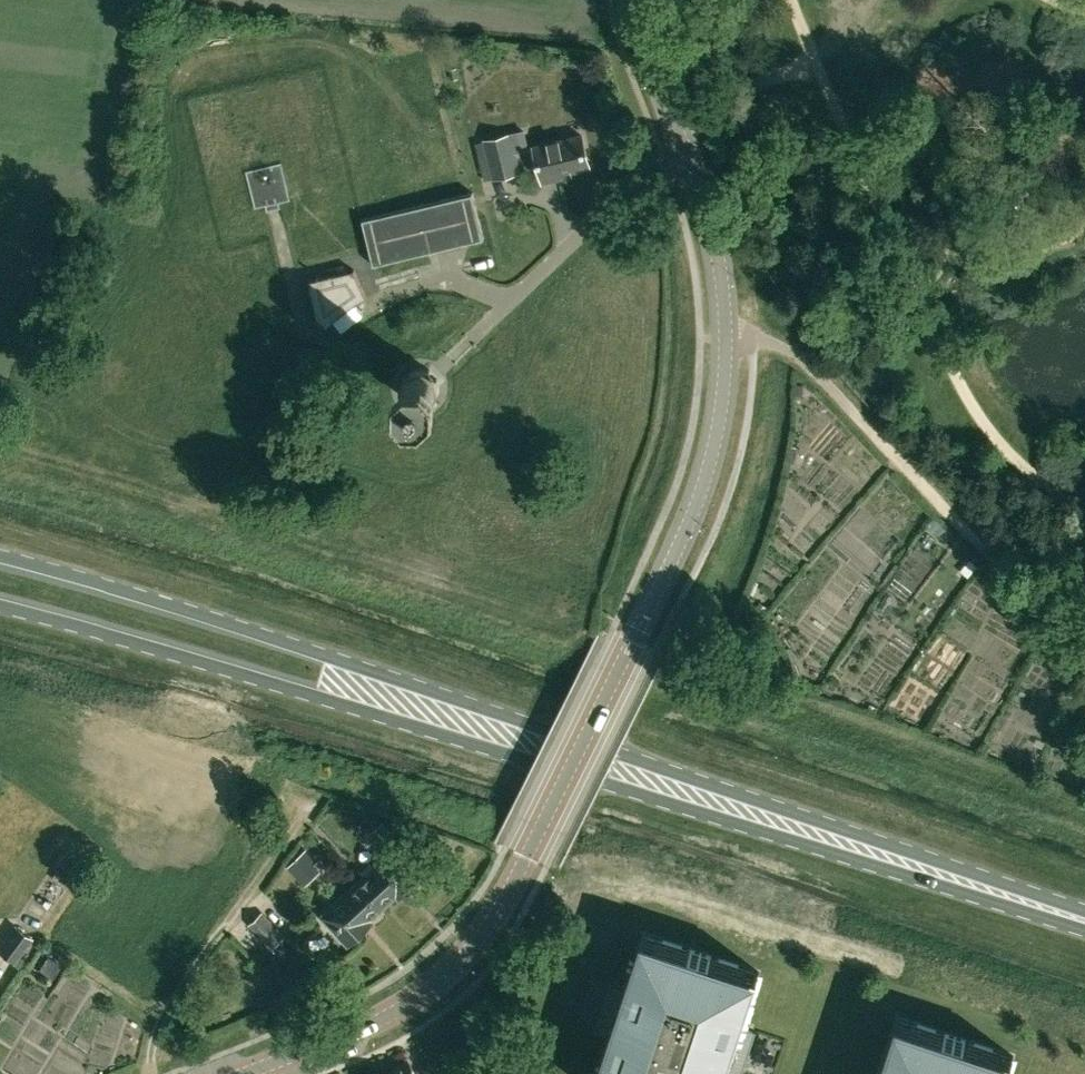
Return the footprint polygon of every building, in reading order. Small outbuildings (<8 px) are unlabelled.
[(519,171),(514,151),(510,133),(484,140),(494,178),(519,171)] [(534,146),(543,181),(564,176),(562,171),(589,165),(581,134),(534,146)] [(267,209),(269,209),(280,206),(279,201),(290,198),(281,163),(246,171),(255,206),(266,204),(267,209)] [(473,191),(362,218),(373,264),(484,238),(473,191)] [(354,269),(309,280),(319,317),(328,326),(335,319),(351,307),(367,298),(354,269)] [(398,837),(382,820),(369,832),(385,850),(398,837)] [(361,880),(379,900),(393,888),(399,895),(422,873),(397,846),(361,880)] [(321,873),(314,866),(302,854),(287,869),(305,888),(321,873)] [(379,900),(361,880),(324,915),(349,941),(372,920),(365,913),(379,900)] [(248,924),(270,948),(285,935),(263,911),(248,924)] [(33,937),(14,924),(0,943),(0,953),(14,963),(33,937)] [(643,932),(625,987),(610,982),(594,1031),(609,1035),(596,1073),(725,1073),(741,1073),(756,1030),(741,1025),(759,970),(643,932)] [(897,1017),(878,1073),(1007,1073),(1008,1071),(1013,1055),(897,1017)] [(407,1060),(386,1073),(416,1073),(407,1060)]
